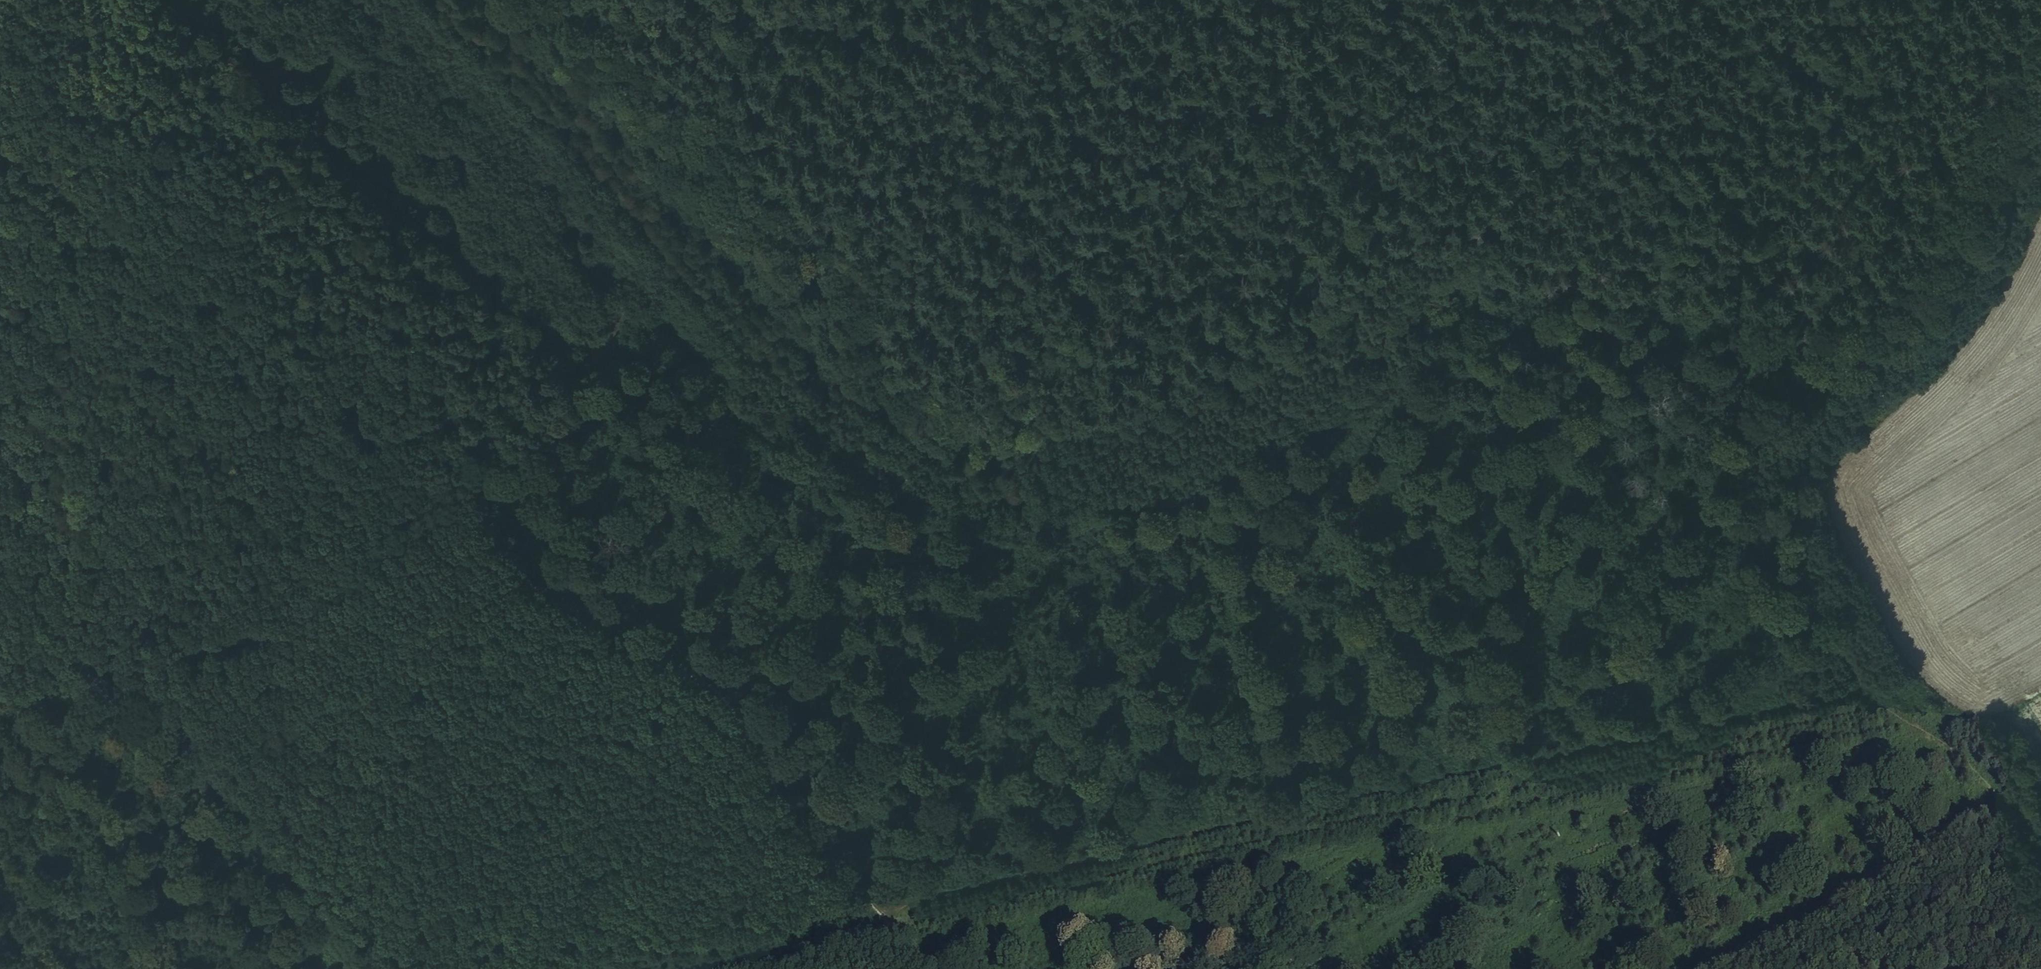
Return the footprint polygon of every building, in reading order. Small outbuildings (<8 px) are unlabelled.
[(433,498),(419,509),(424,515),(437,505),(433,498)]
